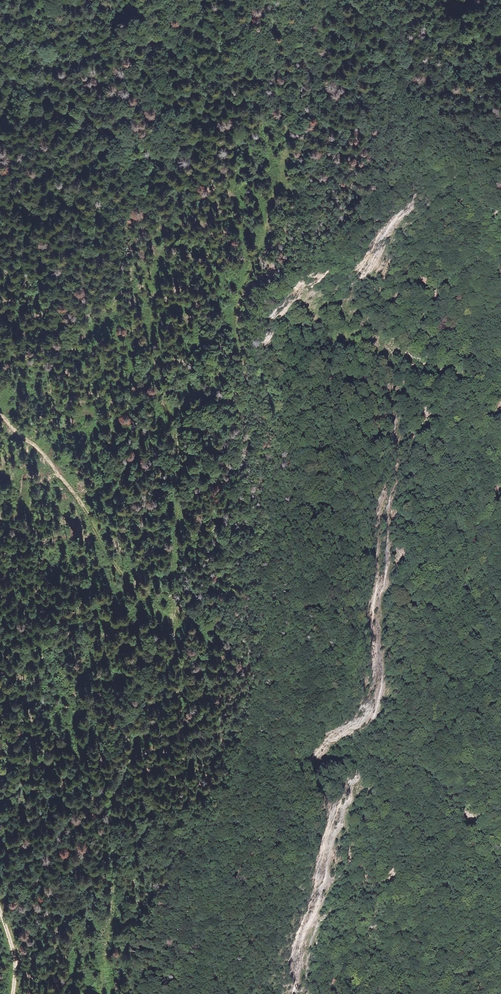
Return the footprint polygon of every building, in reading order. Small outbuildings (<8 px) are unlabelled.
[(352,127),(348,134),(356,138),(359,131),(352,127)]
